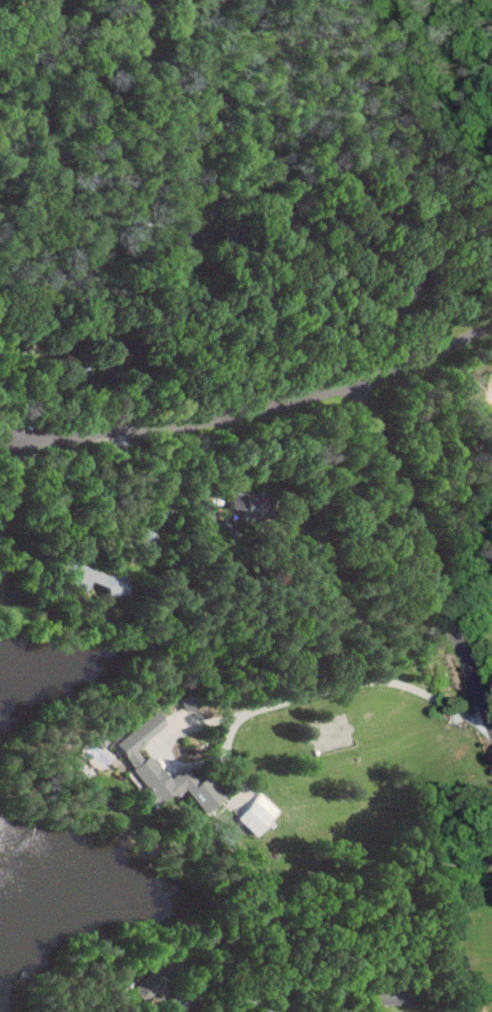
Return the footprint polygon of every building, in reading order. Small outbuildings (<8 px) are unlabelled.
[(85,591),(89,580),(105,586),(103,592),(117,597),(123,579),(62,557),(53,579),(85,591)] [(111,744),(157,805),(181,787),(200,812),(221,796),(204,774),(193,782),(186,773),(180,777),(175,771),(166,779),(147,754),(142,758),(134,748),(165,725),(155,711),(111,744)] [(280,810),(259,790),(234,817),(255,836),(280,810)]
